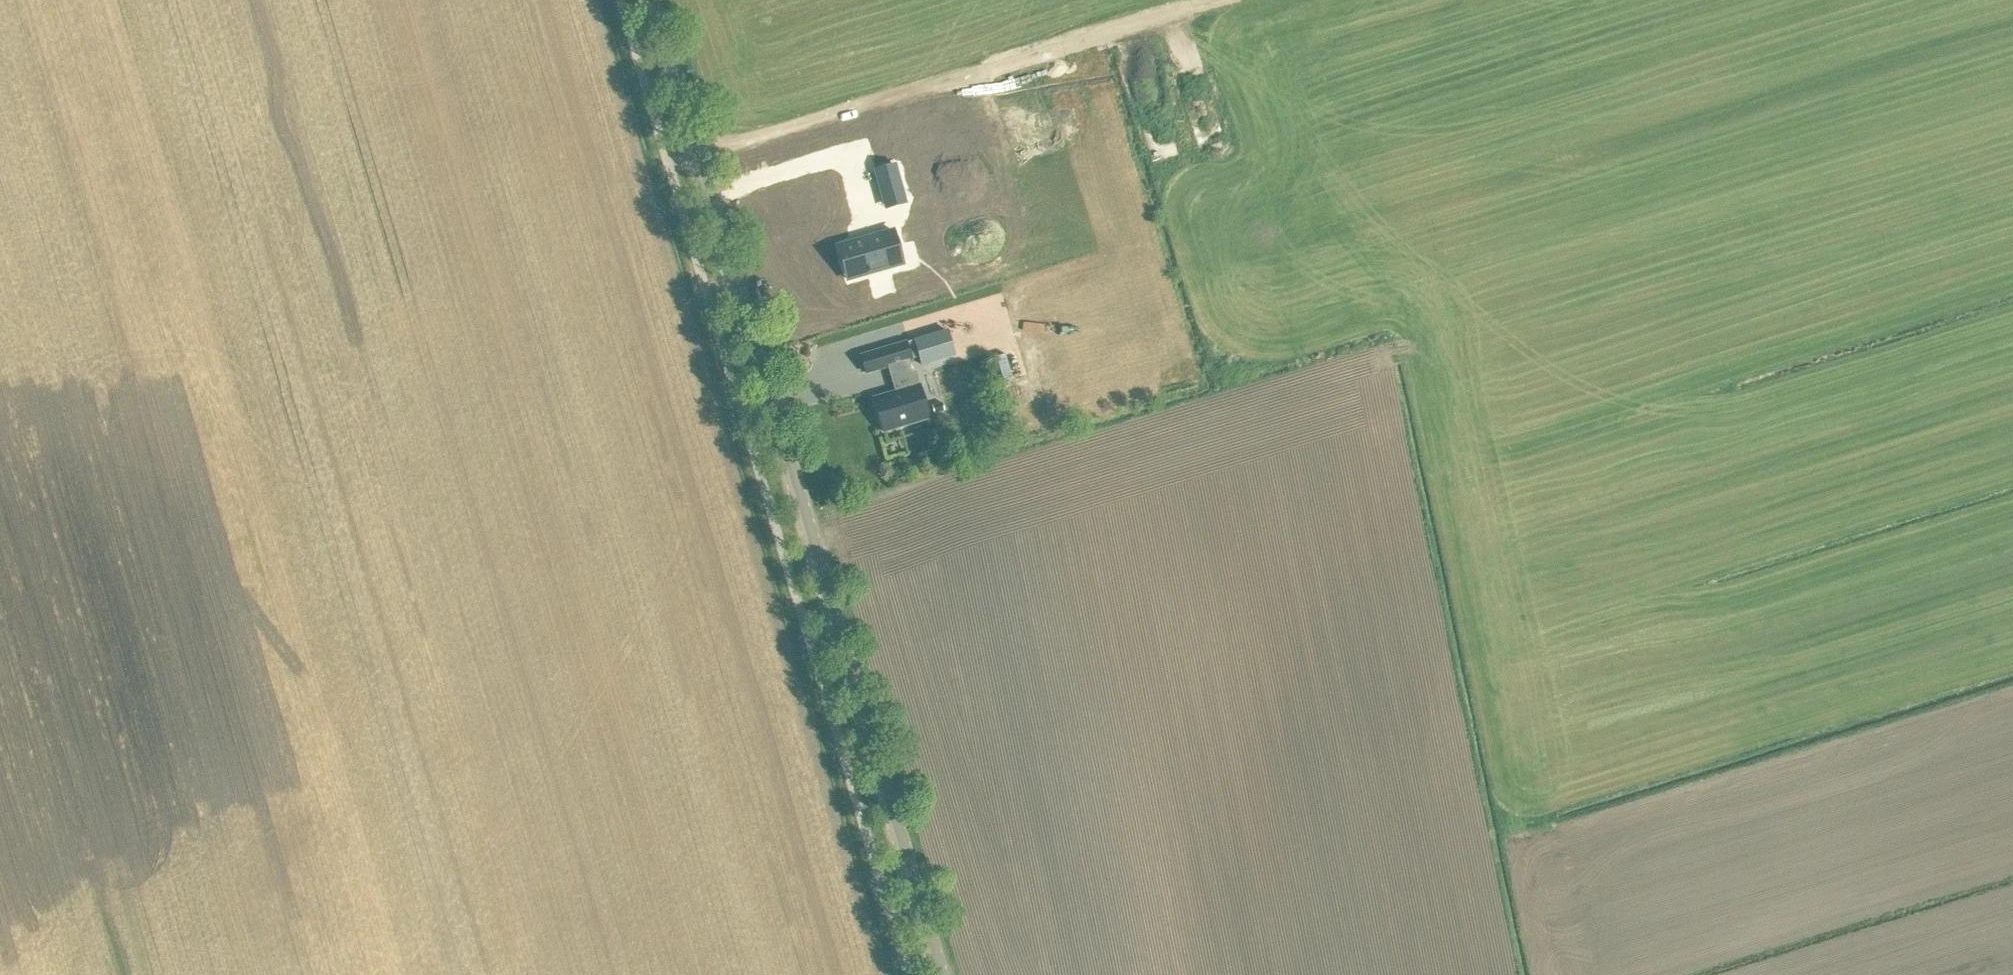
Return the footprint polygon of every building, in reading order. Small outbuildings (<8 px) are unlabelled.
[(881,194),(901,188),(894,165),(875,170),(881,194)] [(893,227),(839,242),(849,277),(871,271),(886,266),(903,261),(893,227)] [(906,343),(911,360),(919,357),(922,366),(954,356),(947,331),(906,343)] [(865,373),(889,366),(907,361),(911,360),(906,343),(860,357),(865,373)] [(897,392),(872,400),(881,432),(928,418),(918,386),(916,379),(911,381),(905,363),(908,362),(907,361),(889,366),(897,392)] [(931,406),(934,415),(945,412),(942,402),(931,406)]
